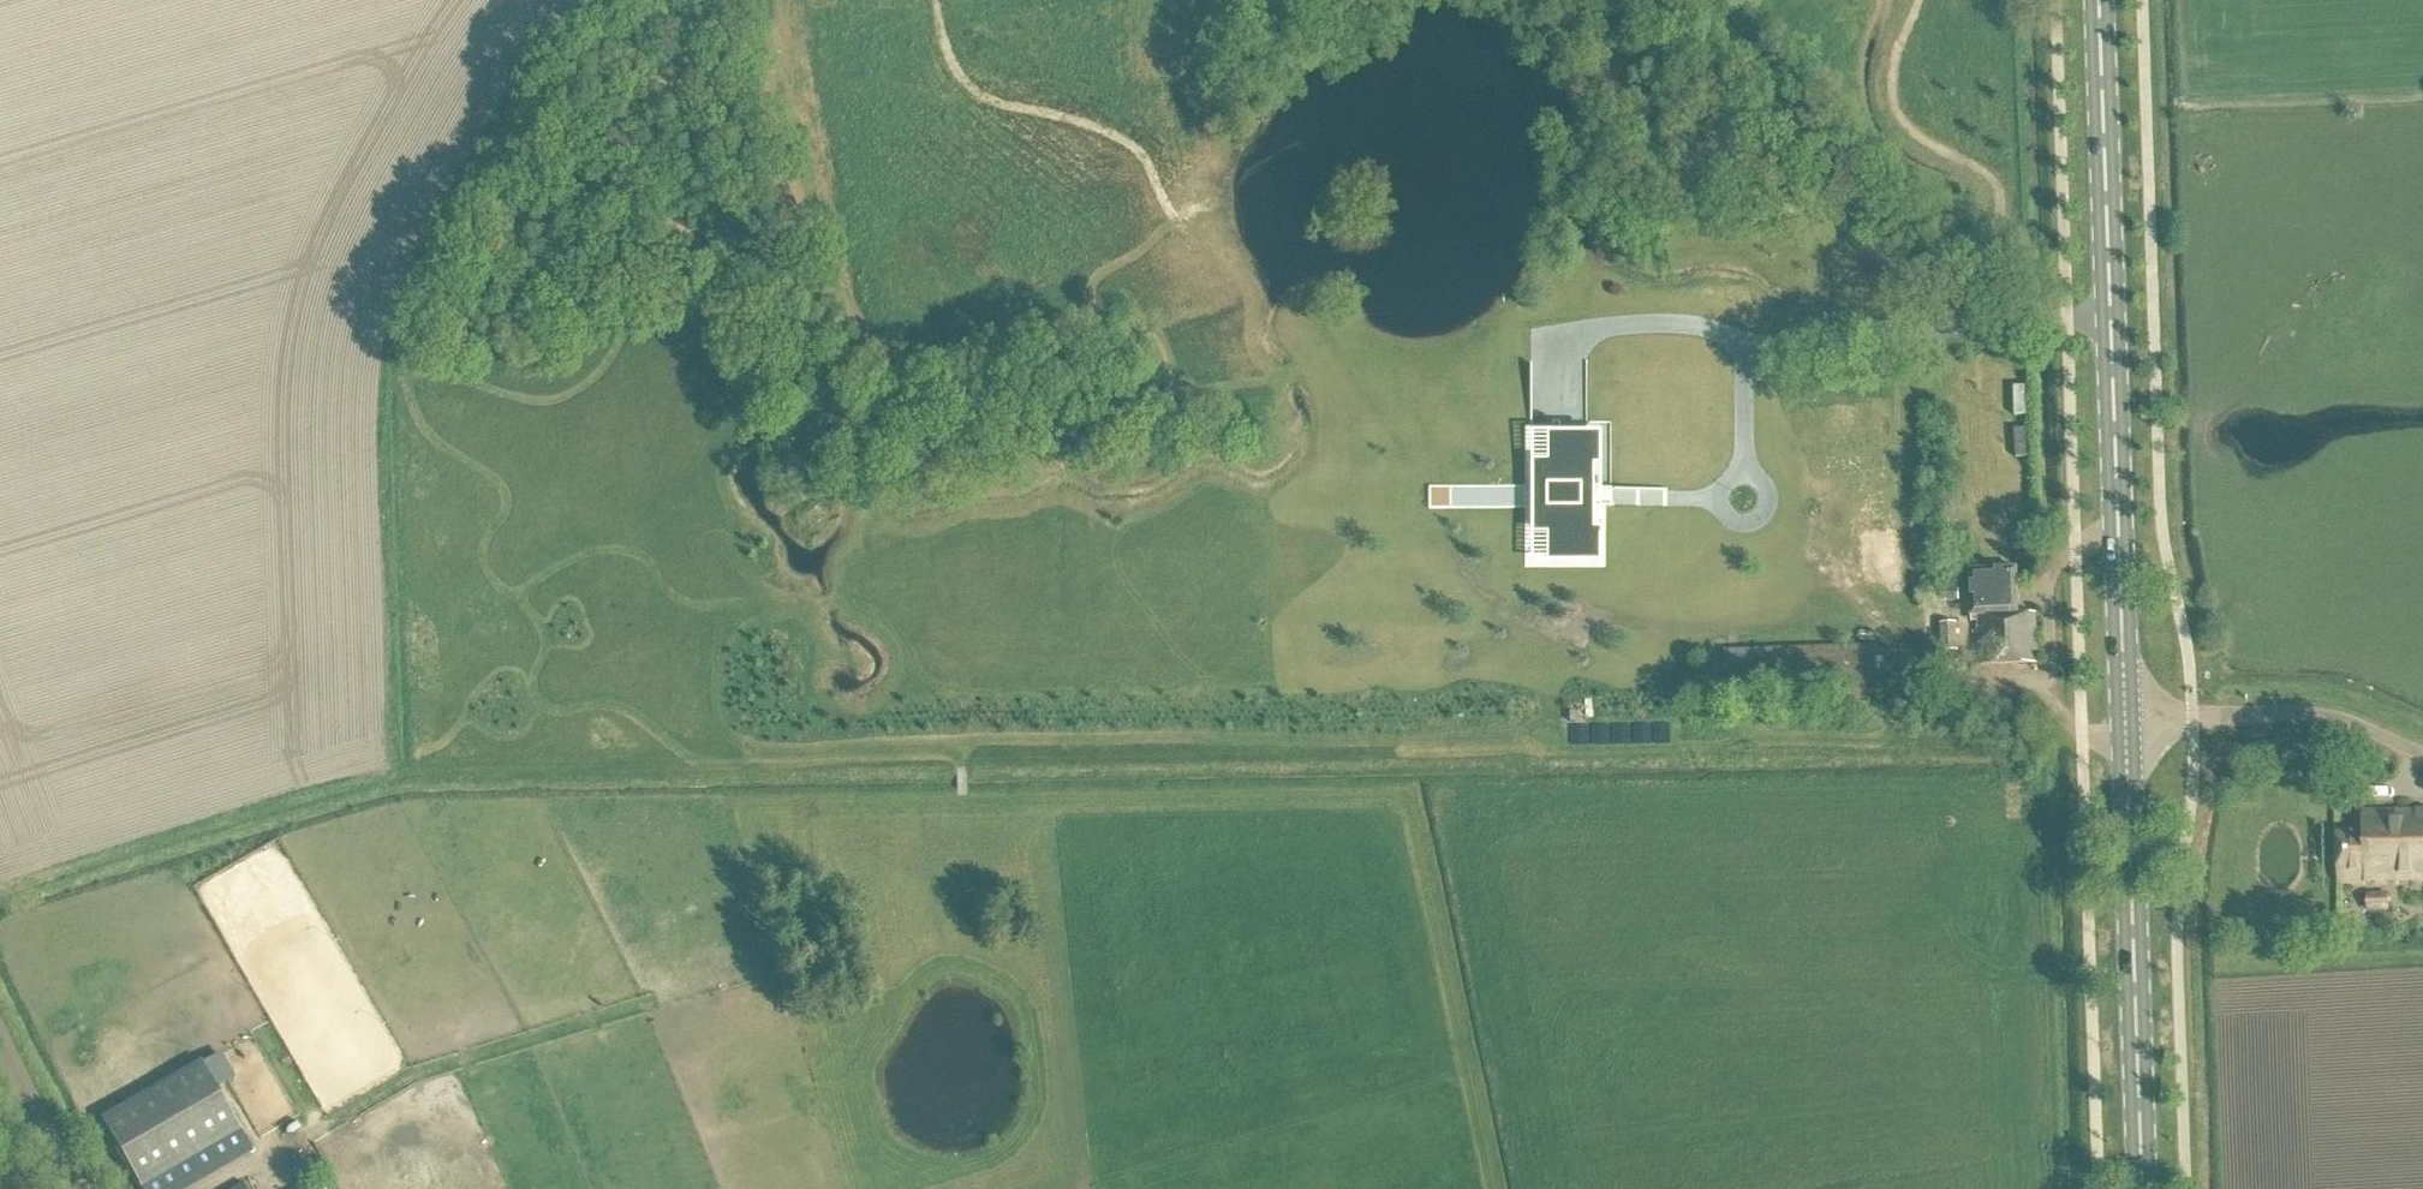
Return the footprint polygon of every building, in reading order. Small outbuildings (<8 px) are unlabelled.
[(1529,435),(1529,566),(1594,566),(1594,467),(1594,440),(1594,435),(1529,435)] [(2016,570),(1970,572),(1972,617),(2018,615),(2016,570)] [(1945,590),(1945,601),(1959,601),(1958,590),(1945,590)] [(1956,624),(1941,625),(1942,653),(1957,652),(1956,624)] [(2337,834),(2338,883),(2339,883),(2339,882),(2422,881),(2422,812),(2362,813),(2362,834),(2338,835),(2338,834),(2337,834)] [(2388,896),(2366,896),(2367,911),(2388,910),(2388,896)] [(102,1120),(142,1188),(183,1188),(252,1150),(202,1063),(102,1120)]
